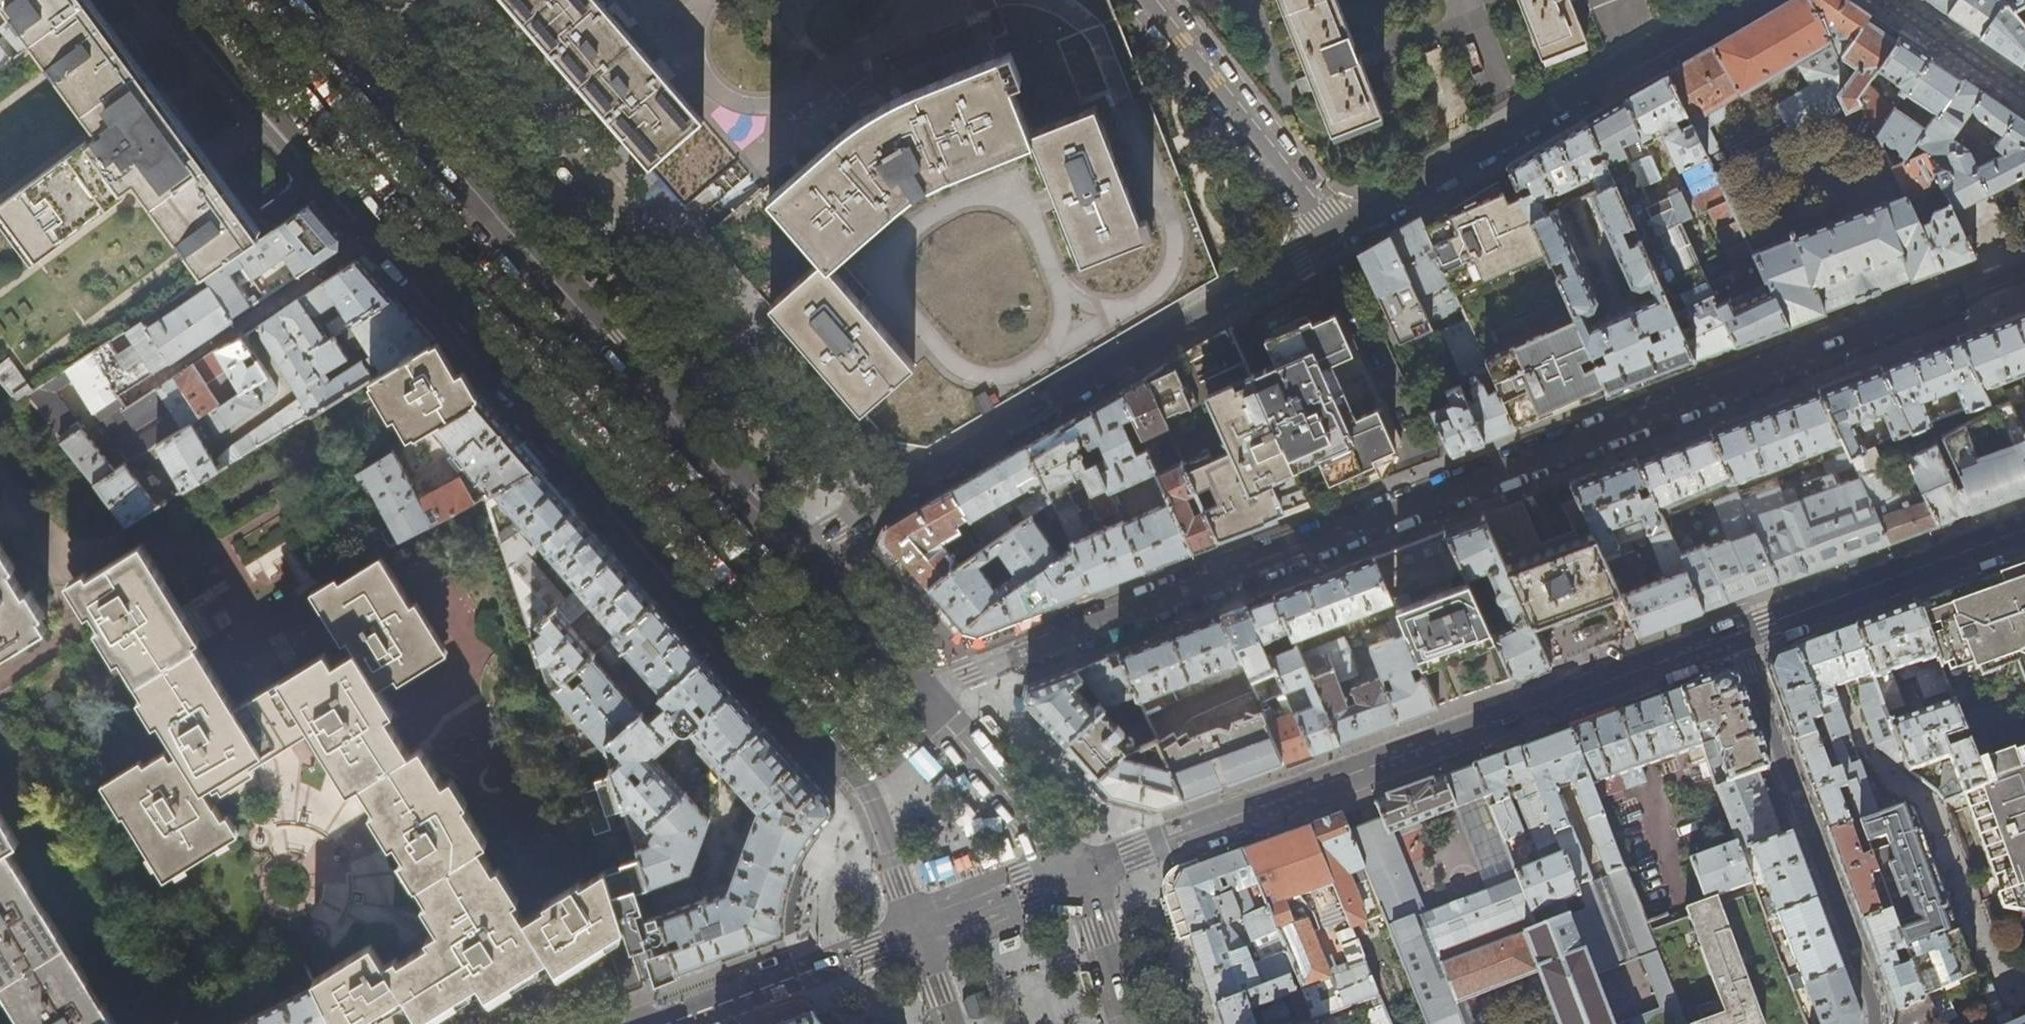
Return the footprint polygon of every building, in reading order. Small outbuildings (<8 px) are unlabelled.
[(18,397),(25,392),(89,351),(110,337),(124,327),(145,314),(198,279),(203,275),(261,237),(252,224),(163,104),(86,0),(0,0),(32,42),(0,68),(0,375),(18,397)] [(32,42),(0,0),(0,68),(32,42)] [(650,166),(703,121),(678,92),(631,39),(598,0),(505,0),(650,166)] [(1331,130),(1381,111),(1365,72),(1362,64),(1358,53),(1336,0),(1278,0),(1308,74),(1312,84),(1315,90),(1331,130)] [(1541,56),(1586,39),(1571,0),(1519,0),(1541,56)] [(1830,41),(1810,0),(1786,0),(1780,4),(1711,44),(1686,58),(1666,70),(1690,122),(1739,93),(1740,94),(1830,41)] [(1830,41),(1839,58),(1842,54),(1866,19),(1870,13),(1853,2),(1850,0),(1810,0),(1830,41)] [(1948,13),(1957,0),(1928,0),(1948,13)] [(1948,13),(1967,27),(1981,36),(2005,1),(2005,0),(1957,0),(1948,13)] [(2005,1),(2006,3),(2012,9),(2024,3),(2024,0),(2005,0),(2005,1)] [(2012,9),(2006,3),(2005,1),(1981,36),(2002,51),(2023,65),(2024,62),(2024,24),(2012,9)] [(1871,22),(1866,19),(1842,54),(1859,66),(1839,94),(1846,109),(1860,102),(1858,96),(1866,84),(1877,69),(1897,40),(1893,37),(1871,22)] [(1901,34),(1897,40),(1877,69),(1896,82),(1893,85),(1898,88),(1901,85),(1907,89),(1931,55),(1928,53),(1901,34)] [(889,211),(917,189),(927,183),(945,174),(960,167),(1031,139),(1028,131),(1008,81),(1018,77),(1008,50),(958,70),(907,90),(893,97),(879,105),(874,108),(865,114),(840,133),(802,167),(795,174),(769,196),(823,259),(828,265),(889,211)] [(1934,58),(1931,55),(1907,89),(1905,92),(1930,110),(1926,114),(1920,124),(1894,107),(1892,110),(1876,134),(1880,142),(1884,139),(1885,143),(1889,146),(1892,147),(1896,146),(1902,154),(1900,156),(1903,160),(1915,142),(1961,76),(1934,58)] [(1621,96),(1585,118),(1614,183),(1632,224),(1634,227),(1639,237),(1640,239),(1668,301),(1678,296),(1683,306),(1696,334),(1725,321),(1717,302),(1730,296),(1742,291),(1765,280),(1751,251),(1727,200),(1701,211),(1680,167),(1706,155),(1690,122),(1666,70),(1643,83),(1621,96)] [(2012,111),(1961,76),(1915,142),(1926,150),(1924,151),(1944,192),(1948,200),(1953,210),(1979,197),(2024,173),(2024,120),(2012,111)] [(1858,96),(1860,102),(1876,134),(1892,110),(1866,84),(1858,96)] [(1028,131),(1031,139),(1050,187),(1051,191),(1058,209),(1080,264),(1151,235),(1145,219),(1139,221),(1093,105),(1028,131)] [(1543,198),(1591,177),(1597,191),(1614,183),(1585,118),(1545,141),(1507,163),(1512,174),(1521,194),(1532,220),(1549,212),(1543,198)] [(737,155),(703,121),(650,166),(667,185),(683,203),(737,155)] [(1904,161),(1903,160),(1892,166),(1906,193),(1910,201),(1936,188),(1940,194),(1944,192),(1924,151),(1904,161)] [(1550,260),(1532,220),(1521,194),(1508,199),(1500,181),(1452,208),(1446,212),(1435,218),(1424,224),(1462,307),(1467,319),(1485,358),(1488,364),(1514,423),(1528,417),(1544,411),(1546,417),(1608,394),(1557,276),(1556,274),(1551,263),(1550,260)] [(1614,183),(1597,191),(1588,195),(1637,301),(1605,315),(1558,208),(1549,212),(1532,220),(1550,260),(1564,254),(1562,257),(1563,259),(1567,269),(1569,270),(1571,270),(1557,276),(1608,394),(1651,377),(1695,361),(1672,311),(1668,301),(1640,239),(1625,246),(1626,242),(1621,232),(1619,231),(1618,230),(1632,224),(1614,183)] [(1920,222),(1910,201),(1906,193),(1751,251),(1765,280),(1767,279),(1789,325),(1868,296),(1943,267),(1920,222)] [(769,196),(716,241),(770,304),(823,259),(769,196)] [(1955,215),(1953,210),(1948,200),(1935,207),(1933,208),(1931,211),(1931,214),(1931,216),(1920,222),(1943,267),(1960,260),(1974,255),(1955,215)] [(281,224),(295,240),(304,233),(310,241),(305,245),(303,242),(299,245),(314,263),(318,261),(338,247),(339,238),(310,205),(281,224)] [(1416,217),(1390,232),(1418,295),(1423,306),(1430,322),(1462,307),(1424,224),(1420,214),(1416,217)] [(281,224),(261,237),(203,275),(232,320),(233,320),(241,313),(252,305),(230,271),(242,263),(252,278),(283,258),(296,276),(314,263),(299,245),(295,240),(281,224)] [(1634,239),(1639,237),(1634,227),(1629,230),(1629,232),(1631,238),(1634,239)] [(1418,295),(1390,232),(1386,234),(1360,251),(1386,309),(1418,295)] [(295,240),(299,245),(303,242),(305,245),(310,241),(304,233),(295,240)] [(335,334),(343,329),(392,298),(372,276),(357,258),(278,312),(305,353),(335,334)] [(839,277),(828,265),(823,259),(770,304),(813,354),(862,409),(913,363),(839,277)] [(1556,260),(1551,263),(1556,274),(1560,272),(1559,268),(1556,260)] [(232,320),(203,275),(198,279),(204,288),(152,325),(145,314),(124,327),(143,356),(124,368),(110,346),(114,343),(110,337),(89,351),(118,394),(144,378),(200,341),(232,320)] [(204,288),(198,279),(145,314),(152,325),(204,288)] [(1765,280),(1742,291),(1746,301),(1734,306),(1730,296),(1717,302),(1725,321),(1736,345),(1742,343),(1789,325),(1767,279),(1765,280)] [(1251,373),(1295,469),(1301,466),(1319,458),(1335,497),(1368,484),(1387,477),(1401,443),(1339,306),(1302,295),(1258,320),(1276,361),(1260,369),(1251,373)] [(1399,338),(1431,323),(1430,322),(1423,306),(1418,295),(1386,309),(1399,338)] [(408,317),(392,298),(343,329),(351,343),(362,337),(372,351),(362,359),(333,375),(334,377),(331,379),(325,370),(348,357),(335,334),(305,353),(278,312),(260,324),(263,335),(310,408),(307,409),(299,397),(227,448),(220,454),(215,460),(204,441),(277,393),(278,388),(268,374),(198,417),(182,427),(120,465),(116,467),(95,480),(128,521),(158,503),(131,469),(162,451),(177,475),(173,478),(180,490),(370,377),(430,342),(408,317)] [(1683,306),(1672,311),(1695,361),(1715,353),(1736,345),(1725,321),(1696,334),(1683,306)] [(1958,336),(1983,388),(2024,371),(2024,311),(1995,322),(1958,336)] [(1485,358),(1467,319),(1442,331),(1460,369),(1485,358)] [(1445,353),(1437,335),(1431,324),(1431,323),(1399,338),(1413,367),(1445,353)] [(143,356),(124,327),(110,337),(114,343),(110,346),(124,368),(143,356)] [(351,343),(343,329),(335,334),(348,357),(325,370),(331,379),(334,377),(333,375),(362,359),(372,351),(362,337),(351,343)] [(198,417),(268,374),(257,358),(257,359),(248,346),(240,336),(214,349),(188,366),(155,388),(169,407),(173,414),(182,427),(190,422),(186,415),(194,411),(198,417)] [(1921,350),(1881,365),(1910,428),(1910,429),(1932,421),(1922,397),(1932,393),(1934,397),(1940,395),(1939,391),(1955,385),(1964,409),(1989,399),(1983,388),(1958,336),(1921,350)] [(1224,539),(1286,515),(1275,489),(1271,480),(1283,475),(1295,470),(1295,469),(1251,373),(1243,355),(1234,359),(1226,363),(1213,337),(1210,337),(1145,376),(1167,425),(1204,408),(1220,445),(1183,461),(1196,491),(1205,487),(1213,505),(1204,509),(1218,541),(1224,539)] [(449,369),(438,351),(436,352),(430,342),(370,377),(379,391),(381,390),(389,404),(392,402),(398,414),(400,413),(418,436),(478,401),(469,391),(462,383),(461,381),(458,374),(453,376),(449,369)] [(118,394),(89,351),(25,392),(95,480),(116,467),(54,390),(58,389),(72,380),(73,376),(95,411),(119,395),(118,394)] [(1476,398),(1468,402),(1485,440),(1512,430),(1517,428),(1514,423),(1488,364),(1473,370),(1475,375),(1470,377),(1472,383),(1471,388),(1476,398)] [(1856,374),(1819,388),(1841,439),(1846,450),(1849,456),(1866,448),(1855,422),(1882,411),(1892,435),(1910,428),(1881,365),(1856,374)] [(1140,379),(1121,390),(1137,426),(1142,436),(1167,425),(1145,376),(1140,379)] [(1468,402),(1460,385),(1442,393),(1446,403),(1437,407),(1436,402),(1430,405),(1452,453),(1479,442),(1485,440),(1468,402)] [(2010,403),(2010,404),(2024,399),(2024,388),(2024,385),(2004,393),(2010,403)] [(115,440),(169,407),(155,388),(150,391),(127,406),(124,402),(100,418),(115,440)] [(1764,409),(1710,429),(1735,484),(1741,481),(1740,477),(1761,469),(1764,475),(1793,464),(1791,458),(1841,439),(1819,388),(1764,409)] [(1106,398),(1076,416),(1087,441),(1089,446),(1100,441),(1109,464),(1099,469),(1110,492),(1157,472),(1147,448),(1137,452),(1127,430),(1137,426),(1121,390),(1106,398)] [(489,493),(539,466),(501,422),(480,399),(478,401),(418,436),(409,441),(416,456),(436,444),(441,449),(447,445),(455,455),(450,459),(458,470),(464,465),(489,493)] [(1938,406),(1942,417),(1953,413),(1949,402),(1938,406)] [(2010,404),(2010,403),(1997,409),(2015,446),(2024,468),(2024,434),(2024,433),(2010,404)] [(120,465),(182,427),(173,414),(120,447),(123,451),(118,454),(116,460),(120,465)] [(1076,416),(1027,445),(1043,482),(1052,502),(1059,516),(1073,549),(1091,589),(1117,579),(1144,569),(1117,509),(1110,492),(1099,469),(1096,461),(1086,465),(1077,445),(1087,441),(1076,416)] [(1969,513),(2017,495),(2024,492),(2024,468),(2015,446),(1977,460),(1965,425),(1947,432),(1945,427),(1939,430),(1970,501),(1965,503),(1969,513)] [(1676,442),(1636,457),(1658,508),(1726,479),(1732,493),(1738,490),(1735,484),(1710,429),(1676,442)] [(1871,436),(1875,443),(1885,439),(1881,432),(1871,436)] [(1147,448),(1157,472),(1165,488),(1192,551),(1213,543),(1218,541),(1204,509),(1193,513),(1191,508),(1194,507),(1191,501),(1188,502),(1186,496),(1196,491),(1183,461),(1162,470),(1155,453),(1161,450),(1158,444),(1147,448)] [(1938,524),(1916,479),(1906,484),(1904,479),(1899,481),(1902,486),(1895,490),(1879,460),(1873,444),(1866,448),(1849,456),(1859,479),(1888,542),(1903,537),(1938,524)] [(1916,479),(1938,524),(1964,515),(1969,513),(1965,503),(1937,444),(1906,459),(1916,479)] [(988,468),(951,489),(971,523),(985,547),(1013,528),(1007,517),(1019,510),(1025,520),(1031,516),(1042,509),(1052,502),(1043,482),(1027,445),(988,468)] [(1859,479),(1849,456),(1846,450),(1833,455),(1839,471),(1784,491),(1782,486),(1743,501),(1750,518),(1762,545),(1778,582),(1814,569),(1888,542),(1859,479)] [(383,529),(391,543),(431,523),(474,501),(459,476),(418,499),(393,451),(356,472),(359,477),(363,475),(366,479),(362,481),(370,495),(373,493),(391,526),(383,529)] [(1662,517),(1658,508),(1636,457),(1604,470),(1570,482),(1577,498),(1593,533),(1602,551),(1630,541),(1649,533),(1667,527),(1662,517)] [(551,479),(539,466),(489,493),(485,495),(489,506),(502,499),(506,505),(500,510),(508,520),(514,514),(525,526),(520,530),(514,523),(497,533),(508,566),(576,509),(551,479)] [(1123,506),(1117,509),(1144,569),(1167,560),(1192,551),(1165,488),(1157,492),(1163,505),(1129,519),(1123,506)] [(971,523),(951,489),(935,499),(889,526),(886,541),(928,589),(958,566),(944,544),(971,523)] [(1743,501),(1738,490),(1732,493),(1714,500),(1729,539),(1705,547),(1704,544),(1702,544),(1702,546),(1679,555),(1686,570),(1703,609),(1748,593),(1778,582),(1762,545),(1750,518),(1743,501)] [(1620,592),(1602,551),(1593,533),(1577,498),(1563,504),(1578,538),(1543,551),(1521,501),(1495,511),(1482,516),(1505,566),(1532,624),(1552,616),(1620,592)] [(1052,502),(1042,509),(1048,521),(1059,516),(1052,502)] [(576,509),(508,566),(528,629),(537,622),(566,597),(529,554),(540,544),(562,569),(558,572),(567,583),(571,580),(577,587),(616,554),(610,548),(576,509)] [(1031,516),(1025,520),(1013,528),(985,547),(958,566),(928,589),(942,605),(962,627),(986,607),(1059,558),(1031,516)] [(1477,518),(1445,530),(1467,580),(1487,571),(1497,592),(1496,596),(1496,598),(1498,601),(1501,602),(1502,604),(1483,613),(1494,638),(1507,666),(1513,679),(1534,671),(1550,665),(1532,624),(1505,566),(1482,516),(1477,518)] [(1667,527),(1649,533),(1665,578),(1646,585),(1630,541),(1602,551),(1620,592),(1621,595),(1634,622),(1638,633),(1679,618),(1703,609),(1686,570),(1679,555),(1667,527)] [(1398,547),(1374,556),(1392,599),(1395,606),(1406,632),(1420,665),(1441,658),(1448,655),(1494,638),(1483,613),(1467,580),(1445,530),(1398,547)] [(234,705),(159,583),(163,580),(140,542),(75,583),(121,657),(127,653),(150,689),(144,693),(179,750),(171,756),(166,748),(110,782),(126,808),(122,810),(146,846),(151,843),(167,868),(228,830),(202,788),(211,782),(213,787),(251,764),(249,759),(273,744),(276,749),(311,728),(334,765),(340,761),(354,786),(366,779),(366,781),(411,753),(372,689),(397,675),(400,681),(422,667),(419,661),(440,648),(382,553),(319,592),(355,649),(332,662),(328,655),(272,688),(269,684),(234,705)] [(47,629),(40,618),(44,615),(29,591),(25,593),(11,570),(15,568),(0,544),(0,658),(47,629)] [(1073,549),(1059,558),(986,607),(962,627),(963,629),(978,632),(1059,601),(1091,589),(1073,549)] [(652,596),(616,554),(577,587),(566,597),(537,622),(544,630),(532,640),(549,692),(553,688),(591,655),(595,652),(568,623),(591,603),(602,615),(598,618),(607,629),(611,626),(617,633),(656,600),(652,596)] [(1384,603),(1392,599),(1374,556),(1315,579),(1274,594),(1293,638),(1300,635),(1384,603)] [(1979,583),(1932,600),(1918,605),(1942,667),(1971,657),(1976,670),(2011,658),(2018,661),(2024,682),(2024,566),(1979,583)] [(1253,602),(1247,604),(1270,656),(1297,645),(1293,638),(1274,594),(1253,602)] [(1300,635),(1293,638),(1297,645),(1311,678),(1340,741),(1393,722),(1437,706),(1431,692),(1420,665),(1406,632),(1395,606),(1392,599),(1384,603),(1391,621),(1387,622),(1393,637),(1369,646),(1382,676),(1370,681),(1367,674),(1361,676),(1345,638),(1332,643),(1329,635),(1304,645),(1300,635)] [(682,629),(656,600),(617,633),(597,651),(609,665),(610,664),(616,671),(632,657),(650,677),(632,692),(645,708),(705,656),(682,629)] [(597,651),(617,633),(611,626),(607,629),(598,618),(602,615),(591,603),(568,623),(595,652),(591,655),(640,712),(645,708),(632,692),(650,677),(632,657),(616,671),(610,664),(609,665),(597,651)] [(1232,610),(1221,614),(1241,660),(1253,688),(1259,702),(1267,699),(1275,695),(1285,691),(1270,656),(1247,604),(1232,610)] [(1886,617),(1856,627),(1873,674),(1887,714),(1905,708),(1893,674),(1900,671),(1904,682),(1917,677),(1925,700),(1951,691),(1942,667),(1918,605),(1886,617)] [(1164,636),(1119,653),(1137,694),(1139,699),(1241,660),(1221,614),(1164,636)] [(1851,681),(1873,674),(1856,627),(1833,636),(1824,639),(1816,642),(1796,650),(1817,709),(1838,701),(1836,696),(1833,688),(1842,685),(1851,681)] [(1297,645),(1270,656),(1285,691),(1294,711),(1312,751),(1336,743),(1340,741),(1311,678),(1297,645)] [(1821,720),(1817,709),(1796,650),(1775,657),(1769,671),(1792,733),(1796,741),(1815,735),(1813,728),(1818,727),(1816,722),(1821,720)] [(1106,657),(1078,669),(1078,668),(1055,677),(1031,686),(1027,701),(1048,724),(1065,743),(1100,713),(1106,707),(1137,694),(1119,653),(1119,652),(1106,656),(1106,657)] [(640,712),(591,655),(553,688),(602,744),(616,733),(640,712)] [(739,695),(705,656),(645,708),(640,712),(616,733),(632,750),(611,769),(613,776),(624,807),(634,837),(685,792),(653,755),(681,731),(690,730),(700,741),(696,744),(695,750),(713,768),(719,763),(764,724),(739,695)] [(1873,674),(1851,681),(1860,704),(1861,704),(1862,706),(1870,729),(1876,746),(1896,761),(1906,768),(1891,725),(1887,714),(1873,674)] [(1698,685),(1682,691),(1716,787),(1759,772),(1769,768),(1761,745),(1737,682),(1726,675),(1698,685)] [(1168,696),(1171,702),(1200,689),(1198,683),(1168,696)] [(1273,739),(1266,723),(1268,722),(1264,711),(1259,702),(1253,688),(1191,716),(1185,720),(1183,726),(1183,734),(1178,736),(1175,731),(1158,740),(1163,752),(1170,767),(1174,776),(1184,798),(1193,795),(1208,789),(1215,787),(1283,762),(1273,739)] [(1273,739),(1283,762),(1289,760),(1312,751),(1294,711),(1285,691),(1275,695),(1284,716),(1275,719),(1267,699),(1259,702),(1264,711),(1268,722),(1266,723),(1273,739)] [(1716,788),(1716,787),(1682,691),(1626,711),(1571,731),(1592,784),(1621,774),(1627,788),(1645,782),(1640,767),(1688,749),(1693,761),(1687,763),(1699,794),(1716,788)] [(1842,713),(1838,701),(1817,709),(1821,720),(1839,769),(1851,801),(1858,822),(1879,814),(1864,772),(1842,713)] [(1956,702),(1891,725),(1906,768),(1910,771),(1944,758),(1947,759),(1949,761),(1942,763),(1941,788),(1935,790),(1938,794),(1944,801),(1960,795),(1986,785),(1987,785),(1956,702)] [(1127,752),(1116,739),(1124,732),(1117,724),(1113,727),(1100,713),(1065,743),(1069,748),(1095,778),(1127,752)] [(828,797),(764,724),(719,763),(758,808),(728,891),(725,885),(699,893),(691,870),(709,819),(685,792),(634,837),(636,845),(670,945),(680,973),(784,935),(784,925),(785,912),(787,899),(789,888),(793,876),(798,864),(801,856),(807,847),(816,833),(824,823),(834,813),(828,797)] [(1592,784),(1571,731),(1546,740),(1522,749),(1558,843),(1563,854),(1575,887),(1591,881),(1556,793),(1559,786),(1570,782),(1574,784),(1609,875),(1625,869),(1592,784)] [(1815,735),(1796,741),(1810,781),(1829,832),(1850,824),(1843,804),(1851,801),(1839,769),(1831,771),(1817,734),(1815,735)] [(1158,740),(1157,738),(1142,745),(1139,760),(1134,759),(1136,747),(1127,752),(1095,778),(1110,795),(1158,808),(1184,798),(1174,776),(1170,767),(1152,763),(1155,750),(1163,752),(1158,740)] [(571,762),(583,755),(579,743),(566,746),(571,762)] [(624,925),(606,868),(524,919),(480,847),(487,842),(464,804),(459,807),(421,747),(411,753),(366,781),(381,806),(375,809),(421,883),(417,885),(447,932),(387,969),(372,943),(312,980),(334,1023),(354,1023),(360,1020),(368,1015),(373,1023),(407,1023),(457,1005),(589,955),(607,944),(606,938),(624,925)] [(1498,757),(1474,766),(1485,796),(1503,842),(1524,834),(1507,789),(1514,786),(1538,850),(1558,843),(1522,749),(1498,757)] [(2020,770),(2012,750),(1985,759),(1994,785),(1987,788),(1986,785),(1960,795),(1991,878),(2000,875),(2006,889),(2011,905),(2023,901),(2024,906),(2024,768),(2020,770)] [(1450,775),(1444,777),(1456,807),(1485,796),(1474,766),(1450,775)] [(1716,787),(1716,788),(1736,840),(1689,858),(1706,899),(1715,896),(1752,882),(1752,881),(1741,853),(1782,838),(1759,772),(1716,787)] [(624,807),(613,776),(595,782),(598,790),(582,795),(594,831),(611,826),(607,812),(624,807)] [(1388,834),(1456,807),(1444,777),(1437,780),(1375,802),(1381,818),(1388,834)] [(1509,857),(1503,842),(1485,796),(1456,807),(1479,869),(1509,857)] [(1912,808),(1905,805),(1879,814),(1858,822),(1866,843),(1887,835),(1891,845),(1870,852),(1870,854),(1879,877),(1891,910),(1896,923),(1916,915),(1922,918),(1924,922),(1898,931),(1905,949),(1960,929),(1957,920),(1947,893),(1937,862),(1918,810),(1912,808)] [(22,1023),(115,1023),(7,850),(18,843),(0,814),(0,988),(22,1023)] [(1314,824),(1309,826),(1335,891),(1350,928),(1357,925),(1359,930),(1366,927),(1364,922),(1382,914),(1379,906),(1349,830),(1342,814),(1314,824)] [(1381,818),(1349,830),(1379,906),(1412,894),(1388,834),(1381,818)] [(1850,824),(1829,832),(1846,876),(1863,920),(1884,912),(1872,880),(1879,877),(1870,854),(1863,857),(1850,824)] [(1309,826),(1266,842),(1244,850),(1268,910),(1270,915),(1295,974),(1313,1018),(1377,994),(1350,928),(1335,891),(1309,826)] [(1741,853),(1752,881),(1760,878),(1762,883),(1764,882),(1772,902),(1762,906),(1767,920),(1818,901),(1806,867),(1794,834),(1782,838),(1741,853)] [(1191,938),(1268,910),(1244,850),(1208,863),(1185,871),(1175,890),(1177,894),(1191,938)] [(1563,854),(1515,872),(1532,914),(1552,906),(1558,921),(1585,911),(1575,887),(1563,854)] [(642,887),(632,856),(621,860),(622,862),(605,867),(606,868),(624,925),(631,948),(649,942),(633,890),(642,887)] [(1422,919),(1412,894),(1379,906),(1382,914),(1426,1023),(1464,1023),(1456,1004),(1540,972),(1559,1023),(1629,1023),(1599,948),(1583,954),(1577,938),(1593,932),(1585,911),(1558,921),(1538,929),(1532,914),(1515,872),(1509,857),(1479,869),(1489,893),(1422,919)] [(1489,893),(1479,869),(1412,894),(1422,919),(1489,893)] [(1191,938),(1177,894),(1156,900),(1172,944),(1191,938)] [(1715,896),(1706,899),(1684,907),(1726,1012),(1696,1023),(1767,1023),(1715,896)] [(1833,939),(1818,901),(1767,920),(1770,928),(1780,924),(1789,945),(1786,946),(1788,950),(1790,949),(1801,979),(1792,983),(1795,990),(1845,972),(1833,939)] [(1214,1008),(1216,1007),(1295,974),(1270,915),(1268,910),(1191,938),(1213,1004),(1214,1008)] [(1891,910),(1884,912),(1863,920),(1880,966),(1897,1012),(1924,1000),(1910,962),(1904,964),(1902,959),(1897,960),(1894,953),(1905,949),(1898,931),(1896,923),(1891,910)] [(1962,935),(1960,929),(1905,949),(1910,962),(1924,1000),(1940,992),(1953,986),(1977,975),(1974,968),(1962,935)] [(680,973),(670,945),(646,953),(655,982),(680,973)] [(1845,972),(1795,990),(1797,995),(1806,991),(1817,1020),(1815,1021),(1817,1023),(1818,1023),(1819,1023),(1860,1023),(1861,1016),(1855,1000),(1845,972)] [(281,988),(250,1004),(254,1013),(259,1023),(334,1023),(312,980),(309,974),(281,988)] [(1295,974),(1216,1007),(1222,1023),(1315,1023),(1313,1018),(1295,974)] [(277,980),(246,995),(250,1004),(281,988),(277,980)] [(1965,1014),(1953,986),(1940,992),(1953,1019),(1965,1014)] [(2020,1023),(2014,1010),(2010,1012),(2004,1014),(1994,992),(1992,986),(1985,989),(2000,1023),(2024,1023),(2024,1020),(2020,1023)] [(1940,992),(1924,1000),(1897,1012),(1895,1023),(1943,1023),(1953,1019),(1940,992)] [(1378,1017),(1384,1014),(1382,1009),(1366,1016),(1370,1023),(1379,1023),(1381,1023),(1378,1017)] [(254,1013),(232,1023),(259,1023),(254,1013)] [(813,1015),(805,1018),(808,1023),(821,1023),(813,1015)]
